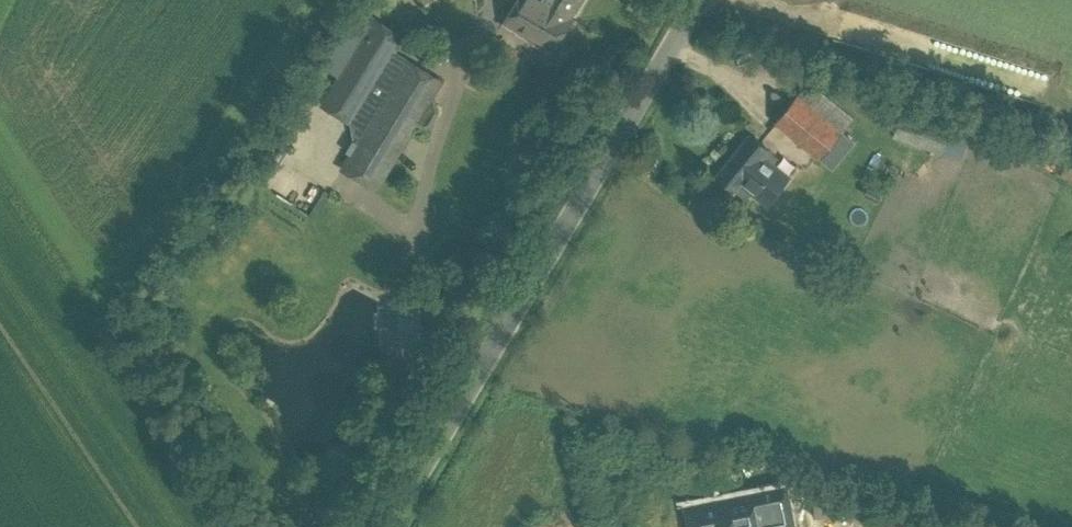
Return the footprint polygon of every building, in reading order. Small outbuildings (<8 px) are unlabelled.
[(507,19),(503,25),(551,54),(572,19),(570,17),(581,0),(518,0),(507,19)] [(354,12),(319,70),(337,81),(320,108),(353,129),(354,127),(364,133),(343,167),(379,188),(416,125),(426,131),(439,109),(429,103),(441,83),(397,58),(410,37),(376,17),(372,23),(354,12)] [(797,94),(799,95),(842,131),(854,118),(808,81),(797,94)] [(799,95),(774,124),(819,162),(843,133),(842,131),(799,95)] [(903,110),(894,138),(942,154),(952,126),(903,110)] [(791,177),(765,155),(769,151),(750,136),(717,176),(736,191),(741,186),(768,208),(791,177)] [(785,489),(686,511),(689,526),(780,526),(793,524),(785,489)]
